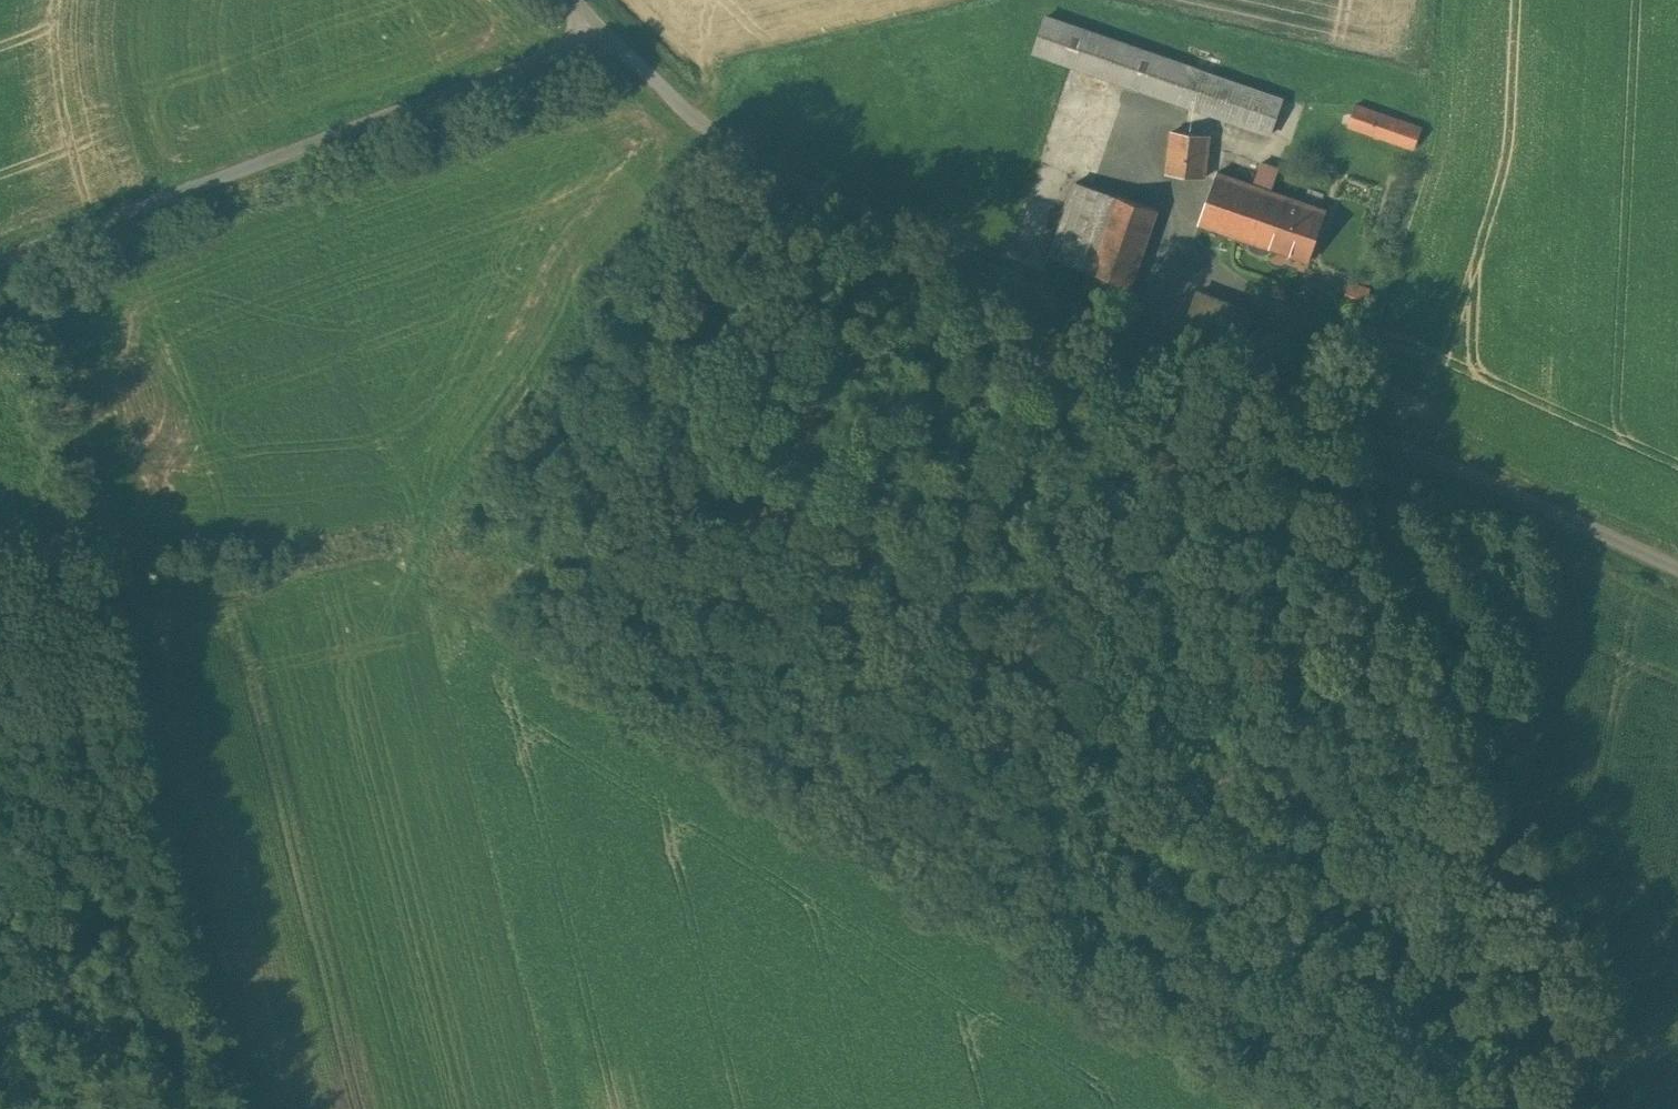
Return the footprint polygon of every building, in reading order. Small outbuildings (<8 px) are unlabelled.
[(1283,99),(1193,67),(1046,16),(1033,51),(1182,103),(1182,102),(1271,133),(1283,99)] [(1397,119),(1355,105),(1347,126),(1389,140),(1397,119)] [(1208,135),(1171,131),(1167,172),(1204,177),(1208,135)] [(1277,168),(1260,162),(1253,185),(1216,172),(1198,223),(1307,261),(1325,209),(1270,190),(1277,168)] [(1114,194),(1076,181),(1050,257),(1088,270),(1114,194)] [(1088,270),(1081,291),(1123,305),(1156,209),(1114,194),(1088,270)] [(1253,312),(1198,291),(1182,334),(1237,355),(1253,312)]
